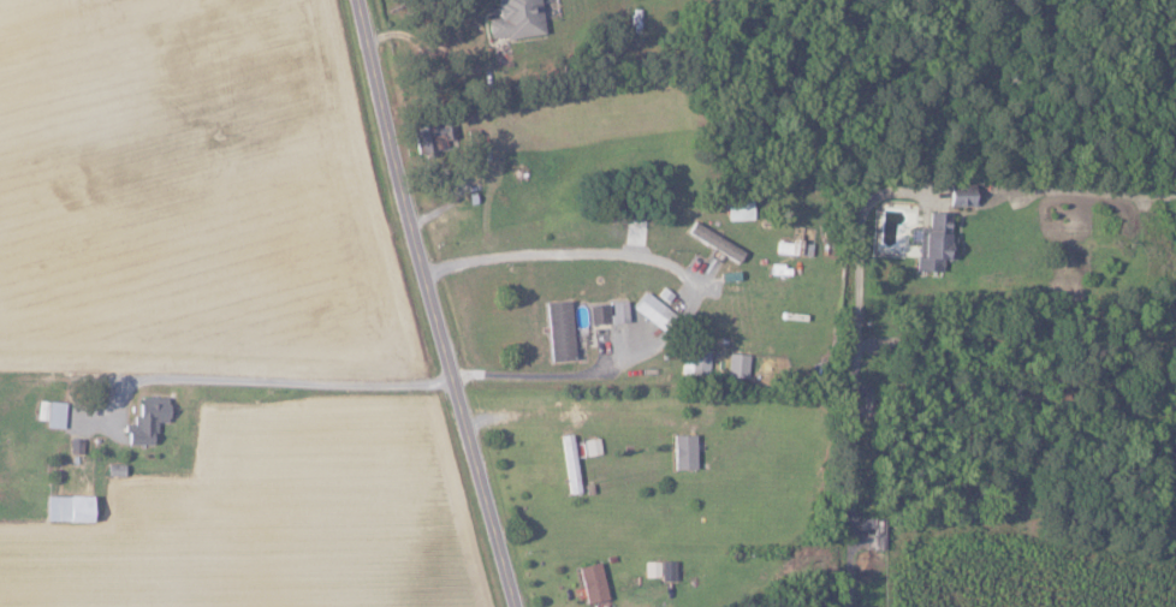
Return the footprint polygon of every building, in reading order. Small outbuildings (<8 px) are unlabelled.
[(537,0),(493,0),(495,17),(484,18),(487,39),(542,33),(537,0)] [(947,206),(972,205),(971,183),(947,184),(947,206)] [(753,219),(752,200),(727,200),(727,220),(753,219)] [(949,212),(926,211),(925,230),(919,230),(918,256),(913,256),(913,270),(940,271),(941,257),(948,257),(949,212)] [(674,314),(644,291),(631,308),(662,330),(674,314)] [(626,321),(625,300),(610,301),(611,322),(626,321)] [(571,360),(569,301),(545,301),(547,361),(571,360)] [(708,352),(699,351),(700,337),(682,337),(681,373),(707,374),(708,352)] [(165,421),(164,396),(135,397),(135,424),(123,425),(124,445),(153,444),(152,422),(165,421)] [(36,419),(45,419),(44,427),(62,428),(63,401),(37,400),(36,419)] [(560,435),(566,493),(579,492),(572,434),(560,435)] [(671,434),(672,469),(694,469),(693,434),(671,434)] [(90,496),(43,495),(43,521),(90,522),(90,496)] [(863,549),(883,549),(882,518),(862,518),(863,549)] [(644,560),(643,578),(673,579),(674,561),(644,560)] [(575,567),(585,603),(606,598),(597,561),(575,567)]
